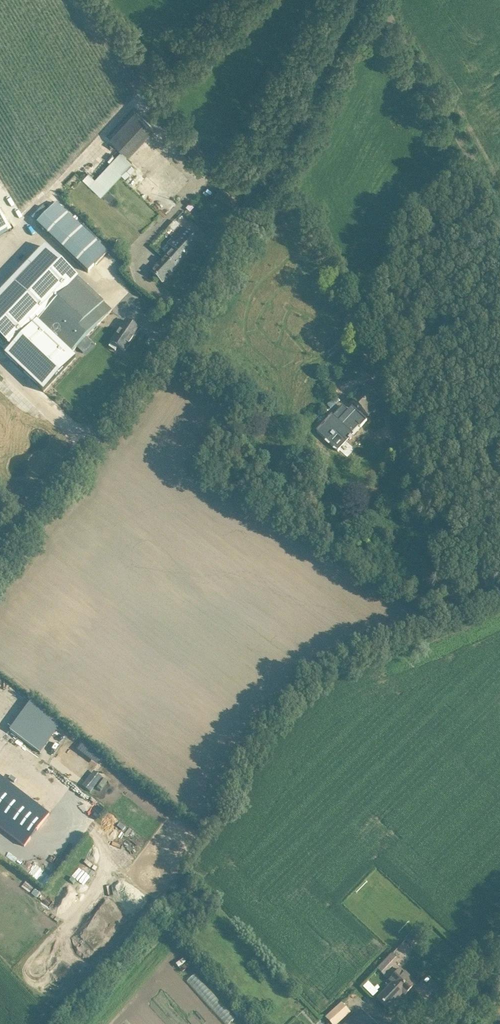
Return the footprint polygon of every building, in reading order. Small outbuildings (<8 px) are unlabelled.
[(129,155),(154,128),(134,110),(109,137),(129,155)] [(120,151),(89,185),(101,196),(102,194),(109,201),(115,195),(108,188),(132,162),(120,151)] [(66,162),(54,160),(44,158),(42,167),(38,167),(36,179),(53,181),(54,176),(64,178),(66,162)] [(231,208),(236,199),(219,189),(214,197),(231,208)] [(56,203),(37,224),(88,272),(107,252),(56,203)] [(11,229),(0,210),(0,236),(11,229)] [(164,258),(176,268),(199,243),(182,228),(168,244),(171,247),(165,252),(167,254),(164,258)] [(0,294),(0,347),(7,353),(5,355),(44,392),(76,359),(71,354),(38,323),(79,279),(45,247),(0,294)] [(162,283),(176,268),(164,258),(151,273),(162,283)] [(79,279),(38,323),(71,354),(77,347),(87,337),(112,311),(79,279)] [(126,321),(111,343),(112,343),(109,347),(115,351),(117,347),(124,352),(139,330),(126,321)] [(87,337),(77,347),(83,353),(92,343),(87,337)] [(329,421),(320,430),(323,433),(326,436),(329,439),(332,436),(333,437),(335,435),(334,434),(336,432),(347,442),(349,440),(350,440),(352,438),(351,437),(353,435),(352,434),(359,426),(361,427),(367,421),(355,410),(352,414),(348,411),(345,408),(343,406),(338,411),(329,421)] [(44,756),(66,724),(35,703),(13,734),(44,756)] [(85,786),(93,794),(107,781),(99,773),(85,786)] [(0,777),(0,828),(24,847),(49,815),(0,777)] [(105,792),(112,784),(108,781),(101,789),(105,792)] [(146,883),(150,890),(153,888),(145,874),(136,880),(141,887),(146,883)] [(408,939),(414,945),(420,940),(415,934),(408,939)] [(384,961),(377,969),(384,975),(391,968),(384,961)] [(393,1003),(403,993),(405,995),(415,984),(400,969),(389,981),(392,984),(378,999),(389,1010),(394,1004),(393,1003)] [(189,984),(226,1023),(235,1023),(239,1020),(198,976),(189,984)] [(325,1017),(331,1023),(338,1023),(351,1013),(342,1003),(325,1017)] [(361,1009),(345,1023),(374,1023),(361,1009)]
